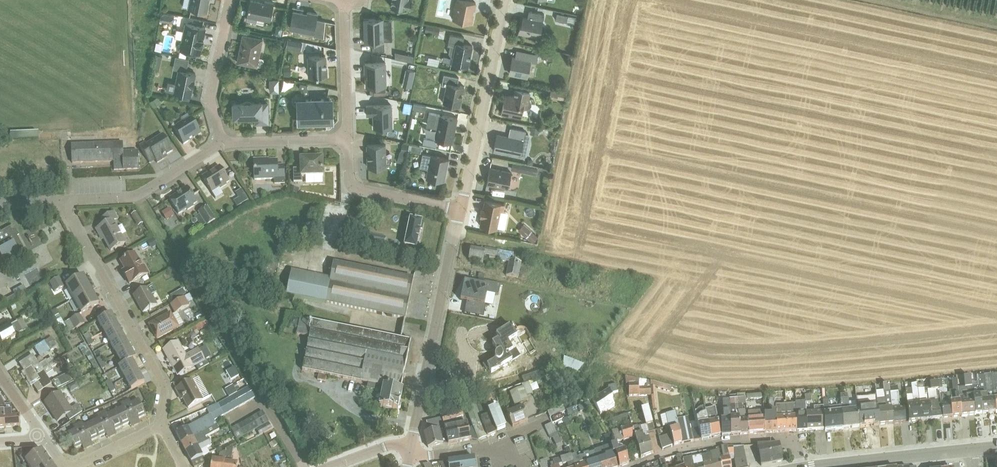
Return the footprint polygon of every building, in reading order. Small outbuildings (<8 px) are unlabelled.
[(189,9),(207,12),(208,3),(208,0),(191,0),(189,9)] [(270,20),(274,2),(265,0),(264,2),(253,0),(250,0),(247,15),(248,15),(248,17),(247,19),(256,21),(257,19),(257,17),(270,20)] [(390,5),(406,9),(406,8),(410,9),(412,0),(391,0),(390,5)] [(465,0),(457,0),(456,2),(455,2),(453,9),(455,9),(453,19),(472,23),(473,14),(472,14),(473,9),(474,10),(476,2),(465,0)] [(317,13),(307,11),(307,14),(303,13),(303,12),(293,10),(290,27),(307,31),(306,33),(323,36),(325,21),(316,19),(317,13)] [(543,22),(544,14),(529,10),(527,17),(523,17),(521,25),(520,24),(518,32),(540,37),(541,29),(546,26),(543,22)] [(568,15),(557,13),(556,19),(566,22),(575,24),(576,17),(568,15)] [(161,14),(160,21),(172,24),(174,17),(161,14)] [(384,18),(364,18),(364,28),(365,28),(365,40),(364,40),(364,42),(372,42),(372,50),(385,50),(384,18)] [(203,39),(205,27),(186,23),(182,41),(181,41),(179,47),(181,47),(180,50),(200,54),(201,45),(202,45),(204,39),(203,39)] [(440,29),(426,26),(425,32),(439,35),(440,29)] [(565,29),(563,42),(570,43),(572,30),(565,29)] [(464,37),(450,34),(448,45),(450,45),(448,52),(451,57),(450,63),(468,67),(472,46),(463,44),(464,37)] [(262,39),(243,35),(237,62),(257,66),(257,65),(254,65),(256,57),(259,58),(262,39)] [(287,40),(285,48),(293,50),(295,42),(287,40)] [(541,57),(552,59),(553,52),(542,50),(541,57)] [(537,55),(526,52),(524,58),(513,56),(509,73),(527,76),(530,60),(536,61),(537,55)] [(308,56),(309,77),(326,76),(326,67),(325,67),(325,63),(324,55),(308,56)] [(424,55),(422,62),(434,65),(436,58),(424,55)] [(168,81),(166,91),(174,92),(191,96),(193,86),(195,80),(194,80),(196,73),(187,71),(189,60),(175,57),(172,69),(179,70),(176,83),(168,81)] [(366,86),(386,86),(385,62),(365,62),(365,73),(368,73),(368,77),(366,77),(366,86)] [(405,69),(402,86),(411,88),(414,71),(405,69)] [(457,84),(459,77),(444,74),(442,85),(447,86),(443,103),(460,106),(464,86),(457,84)] [(269,80),(269,93),(279,93),(278,80),(269,80)] [(300,83),(299,89),(303,89),(305,93),(309,92),(307,87),(308,85),(300,83)] [(529,99),(528,99),(529,91),(515,88),(514,96),(508,95),(507,100),(504,99),(501,112),(521,116),(523,107),(527,108),(528,108),(529,107),(530,107),(530,106),(531,106),(531,105),(531,104),(532,103),(531,102),(531,101),(531,100),(530,100),(529,99)] [(550,91),(549,99),(557,101),(557,99),(563,100),(565,94),(559,93),(550,91)] [(157,97),(150,101),(153,107),(160,102),(157,97)] [(324,118),(332,118),(332,102),(324,102),(324,99),(306,99),(306,103),(298,103),(298,119),(307,119),(307,121),(324,121),(324,118)] [(233,103),(234,117),(256,116),(256,123),(268,122),(267,103),(261,103),(261,102),(233,103)] [(412,104),(404,102),(402,112),(410,114),(412,104)] [(374,119),(374,128),(392,128),(391,105),(366,105),(366,114),(374,114),(374,119)] [(424,137),(423,143),(436,146),(437,140),(452,143),(454,136),(452,133),(453,128),(455,129),(458,118),(437,114),(429,112),(427,124),(435,126),(437,126),(434,139),(424,137)] [(183,145),(201,134),(191,118),(184,123),(183,122),(177,125),(177,127),(174,129),(183,145)] [(508,137),(497,134),(493,150),(521,156),(526,131),(510,127),(508,137)] [(139,147),(150,163),(155,160),(157,163),(164,159),(163,157),(173,151),(163,135),(147,145),(146,143),(139,147)] [(71,146),(72,164),(114,162),(114,171),(139,170),(139,152),(123,153),(123,143),(71,146)] [(367,144),(368,167),(386,167),(385,144),(367,144)] [(409,144),(408,150),(420,153),(421,147),(409,144)] [(400,151),(397,161),(403,162),(406,152),(400,151)] [(445,180),(449,158),(423,153),(420,167),(428,169),(426,178),(435,180),(435,179),(445,180)] [(275,184),(285,183),(284,165),(277,166),(277,160),(262,161),(261,159),(256,159),(255,161),(254,161),(255,180),(274,179),(275,184)] [(294,183),(302,182),(302,176),(323,176),(322,159),(301,159),(301,169),(293,169),(294,183)] [(513,162),(512,169),(523,171),(531,173),(533,166),(524,164),(513,162)] [(202,178),(212,193),(220,187),(221,189),(227,185),(226,184),(229,181),(220,167),(214,171),(215,172),(211,174),(210,173),(202,178)] [(511,172),(490,168),(487,183),(508,188),(511,172)] [(197,177),(192,179),(197,187),(202,185),(197,177)] [(197,202),(187,187),(181,191),(182,192),(169,200),(178,214),(187,209),(187,210),(194,206),(193,205),(197,202)] [(241,189),(236,193),(242,204),(248,200),(241,189)] [(482,208),(480,215),(482,216),(480,225),(482,225),(483,227),(486,228),(488,227),(497,228),(497,227),(505,229),(508,213),(503,212),(503,211),(505,204),(485,200),(483,209),(482,208)] [(216,222),(207,207),(197,213),(206,227),(216,222)] [(169,208),(162,212),(167,220),(174,215),(169,208)] [(113,221),(118,218),(115,211),(102,218),(106,224),(97,229),(100,236),(102,235),(111,251),(125,243),(113,221)] [(137,212),(132,216),(135,221),(140,218),(137,212)] [(404,234),(403,239),(406,239),(405,246),(416,248),(418,238),(419,239),(421,231),(420,231),(421,229),(422,229),(423,223),(422,222),(422,221),(410,219),(407,235),(404,234)] [(531,230),(523,223),(517,229),(526,236),(531,230)] [(44,238),(52,234),(48,226),(40,230),(44,238)] [(2,271),(1,270),(9,266),(9,267),(23,259),(19,251),(24,249),(13,228),(1,234),(0,232),(0,272),(2,271)] [(368,234),(367,240),(384,244),(385,237),(368,234)] [(152,248),(158,245),(154,238),(148,242),(152,248)] [(513,253),(486,249),(485,251),(472,248),(470,261),(483,264),(484,255),(490,256),(489,259),(509,262),(507,275),(519,278),(522,262),(511,260),(513,253)] [(129,284),(149,273),(145,266),(142,267),(135,254),(121,261),(125,270),(122,272),(129,284)] [(292,271),(287,295),(326,303),(405,319),(414,279),(334,262),(331,279),(292,271)] [(74,300),(91,290),(84,276),(66,286),(74,300)] [(55,292),(64,287),(59,278),(50,283),(55,292)] [(462,295),(461,300),(467,302),(466,306),(468,307),(474,308),(475,308),(475,307),(475,306),(476,303),(484,305),(486,298),(487,293),(493,294),(499,295),(500,291),(501,285),(488,282),(478,280),(478,283),(478,284),(465,282),(462,292),(462,295)] [(148,288),(133,295),(143,313),(157,305),(152,295),(157,293),(153,285),(148,288)] [(7,304),(28,292),(24,286),(13,291),(15,295),(5,300),(7,304)] [(183,289),(177,292),(181,298),(186,295),(183,289)] [(91,290),(74,300),(82,313),(99,304),(91,290)] [(170,313),(150,325),(157,339),(178,327),(184,324),(177,312),(189,306),(187,302),(185,297),(171,305),(175,313),(172,315),(170,313)] [(8,319),(3,307),(0,308),(0,328),(3,327),(1,322),(8,319)] [(104,332),(118,325),(111,313),(98,320),(104,332)] [(71,319),(64,323),(69,332),(76,328),(85,324),(80,315),(71,319)] [(309,337),(306,355),(404,375),(411,341),(300,318),(297,335),(309,337)] [(3,343),(23,332),(18,322),(0,332),(0,338),(3,343)] [(118,325),(104,332),(109,340),(109,341),(110,343),(124,336),(118,325)] [(488,363),(484,365),(487,370),(489,369),(491,373),(509,362),(509,363),(512,361),(513,360),(519,357),(514,350),(513,350),(508,342),(517,337),(514,331),(515,330),(512,327),(511,326),(496,335),(499,340),(492,344),(495,348),(495,349),(496,349),(495,349),(495,350),(494,350),(494,351),(495,354),(496,354),(496,355),(495,357),(495,358),(495,359),(495,360),(495,361),(494,362),(493,362),(489,365),(488,363)] [(130,347),(124,336),(110,343),(116,354),(130,347)] [(57,346),(55,342),(54,341),(52,337),(47,340),(48,343),(47,344),(45,341),(34,347),(36,350),(40,357),(57,346)] [(178,342),(166,349),(171,357),(168,359),(177,376),(196,366),(199,371),(209,365),(207,360),(204,361),(198,350),(186,356),(178,342)] [(86,345),(82,347),(95,372),(99,369),(86,345)] [(130,347),(116,354),(117,355),(119,359),(123,366),(133,360),(136,358),(130,347)] [(404,375),(306,355),(303,370),(368,384),(367,389),(383,392),(381,398),(380,407),(398,410),(402,390),(401,390),(404,375)] [(27,380),(55,362),(52,358),(47,361),(47,360),(40,365),(33,356),(20,364),(25,372),(22,373),(27,380)] [(139,371),(133,360),(123,366),(120,367),(126,378),(139,371)] [(55,362),(27,380),(31,387),(34,385),(39,393),(52,384),(46,375),(53,370),(52,369),(57,366),(55,362)] [(226,372),(231,380),(239,375),(234,367),(226,372)] [(221,382),(226,380),(221,368),(215,371),(221,382)] [(522,377),(525,384),(528,382),(545,377),(542,370),(522,377)] [(145,382),(139,371),(126,378),(132,389),(145,382)] [(57,389),(68,383),(73,380),(68,373),(53,381),(53,382),(57,389)] [(980,395),(982,417),(989,417),(985,377),(983,377),(982,374),(977,375),(978,378),(980,395)] [(651,397),(650,383),(641,380),(638,380),(628,377),(625,376),(627,385),(627,389),(629,388),(629,397),(644,397),(651,397)] [(985,377),(989,417),(995,416),(993,400),(991,377),(985,377)] [(950,404),(952,420),(960,419),(961,419),(958,390),(956,378),(951,378),(952,382),(951,382),(952,392),(949,393),(949,395),(950,404)] [(958,390),(961,419),(975,418),(972,396),(972,389),(971,381),(971,378),(964,379),(965,389),(958,390)] [(972,396),(975,418),(982,417),(980,395),(978,378),(976,378),(977,381),(971,381),(972,389),(972,396)] [(192,381),(176,390),(179,396),(181,395),(189,409),(203,401),(192,381)] [(609,391),(593,401),(602,415),(615,407),(610,398),(610,395),(618,393),(616,386),(617,385),(616,381),(607,383),(609,391)] [(939,384),(942,421),(952,420),(950,404),(949,395),(949,393),(948,384),(948,381),(944,382),(943,381),(938,381),(939,384)] [(533,393),(528,382),(525,384),(522,385),(523,388),(510,393),(517,410),(507,414),(513,427),(528,420),(521,404),(528,401),(526,396),(533,393)] [(76,383),(68,387),(71,392),(79,387),(76,383)] [(650,383),(651,397),(653,411),(657,411),(655,388),(672,393),(671,388),(650,383)] [(927,393),(930,422),(942,421),(939,384),(927,385),(927,391),(927,393)] [(894,426),(890,389),(890,385),(883,385),(884,393),(876,393),(876,395),(877,402),(877,407),(879,428),(894,426)] [(233,396),(238,394),(233,386),(227,389),(231,397),(233,396)] [(921,423),(917,387),(917,386),(911,386),(911,391),(906,391),(909,425),(921,423)] [(917,387),(921,423),(930,422),(927,393),(927,391),(924,391),(923,386),(917,387)] [(244,390),(250,401),(255,398),(249,387),(244,390)] [(890,389),(894,426),(905,425),(904,411),(899,411),(898,388),(890,389)] [(250,401),(244,390),(239,393),(244,404),(250,401)] [(823,407),(825,431),(825,433),(842,431),(840,407),(829,408),(828,401),(826,401),(825,391),(822,391),(823,407)] [(860,404),(862,430),(879,428),(877,407),(872,407),(872,402),(877,402),(876,395),(866,396),(865,391),(855,392),(857,404),(860,404)] [(483,398),(497,433),(506,429),(498,409),(499,407),(504,405),(499,392),(495,394),(483,398)] [(73,418),(82,412),(77,405),(71,409),(60,393),(46,402),(58,421),(70,413),(73,418)] [(244,404),(239,393),(238,394),(233,396),(239,407),(244,404)] [(239,407),(233,396),(231,397),(228,399),(234,410),(239,407)] [(737,401),(740,437),(748,436),(748,421),(746,421),(745,413),(742,413),(742,406),(746,406),(746,400),(746,396),(737,396),(737,401)] [(840,407),(842,431),(844,431),(859,430),(856,404),(849,404),(849,400),(848,400),(848,396),(840,396),(840,407)] [(483,398),(474,401),(488,437),(497,433),(483,398)] [(228,399),(223,402),(229,412),(234,410),(228,399)] [(125,402),(136,425),(138,424),(136,420),(146,415),(139,400),(132,404),(130,400),(125,402)] [(488,437),(474,401),(464,404),(473,427),(478,441),(488,437)] [(730,402),(731,438),(740,437),(737,401),(730,402)] [(123,408),(115,411),(122,427),(133,422),(134,426),(136,425),(125,402),(121,404),(123,408)] [(229,412),(223,402),(217,405),(220,410),(223,415),(229,412)] [(588,402),(577,407),(578,410),(579,409),(579,411),(580,412),(591,407),(590,404),(588,402)] [(731,438),(730,402),(722,402),(723,423),(721,423),(722,438),(731,438)] [(11,403),(4,404),(4,406),(5,412),(5,418),(6,427),(21,426),(20,416),(11,403)] [(796,406),(797,433),(799,433),(807,432),(806,415),(805,404),(805,403),(796,404),(796,406)] [(548,412),(552,423),(554,423),(563,419),(563,418),(561,413),(565,412),(565,411),(567,410),(566,407),(564,408),(563,406),(557,408),(548,412)] [(786,407),(787,434),(797,433),(796,406),(786,407)] [(699,430),(701,442),(711,440),(706,411),(705,407),(701,409),(698,410),(696,412),(699,430)] [(776,424),(777,434),(787,434),(786,407),(776,407),(776,412),(776,413),(776,424)] [(814,414),(815,432),(817,432),(825,431),(823,407),(813,408),(814,414)] [(451,415),(451,414),(449,408),(439,412),(442,418),(440,419),(443,427),(445,428),(447,436),(448,444),(460,442),(456,426),(453,420),(451,415)] [(632,429),(634,439),(641,459),(652,455),(647,435),(648,435),(655,433),(648,409),(641,411),(646,427),(638,429),(638,427),(632,429)] [(706,411),(711,440),(720,439),(719,431),(720,431),(715,409),(706,411)] [(188,428),(177,434),(182,443),(216,426),(213,421),(223,415),(220,410),(210,415),(200,420),(202,424),(199,425),(200,427),(190,432),(188,428)] [(478,441),(473,427),(469,428),(467,423),(459,425),(456,419),(464,416),(461,410),(451,414),(451,415),(453,420),(456,426),(460,442),(470,440),(478,441)] [(106,411),(101,413),(112,436),(114,435),(113,431),(122,427),(115,411),(108,415),(106,411)] [(263,412),(252,418),(258,428),(268,422),(263,412)] [(764,417),(765,435),(777,434),(776,424),(776,413),(776,412),(764,413),(764,416),(764,417)] [(99,419),(92,422),(99,438),(109,433),(111,437),(112,436),(101,413),(97,415),(99,419)] [(748,421),(748,436),(757,435),(765,435),(764,417),(761,417),(761,413),(747,414),(748,421)] [(670,431),(679,429),(677,422),(676,414),(661,418),(663,427),(663,429),(666,428),(668,427),(669,431),(670,431)] [(806,415),(807,432),(815,432),(814,414),(813,414),(806,415)] [(628,415),(609,421),(610,425),(629,419),(629,418),(628,415)] [(252,418),(245,421),(251,432),(258,428),(252,418)] [(443,427),(440,419),(426,422),(428,430),(429,432),(425,434),(428,447),(443,443),(448,444),(447,436),(445,428),(443,427)] [(245,421),(238,425),(244,436),(251,432),(245,421)] [(82,422),(78,424),(89,447),(91,446),(89,442),(99,438),(92,422),(84,426),(82,422)] [(560,440),(552,423),(545,427),(551,440),(553,439),(558,449),(563,447),(561,443),(563,442),(564,442),(562,439),(561,439),(560,440)] [(89,447),(78,424),(73,426),(75,430),(68,434),(75,449),(85,444),(87,448),(89,447)] [(260,435),(272,429),(269,424),(257,430),(260,435)] [(244,436),(238,425),(231,429),(237,439),(244,436)] [(216,426),(182,443),(186,452),(205,443),(203,439),(219,430),(216,426)] [(634,439),(632,429),(631,427),(612,432),(615,441),(619,443),(632,439),(634,439)] [(679,432),(682,445),(693,442),(691,432),(690,427),(684,428),(685,431),(679,432)] [(679,429),(670,431),(674,447),(682,445),(679,432),(679,431),(679,429)] [(691,432),(693,442),(701,442),(699,430),(691,432)] [(271,440),(276,437),(273,431),(268,434),(271,440)] [(669,437),(660,439),(663,451),(672,448),(669,437)] [(208,442),(205,443),(186,452),(191,462),(205,455),(209,453),(207,448),(211,445),(210,442),(208,443),(208,442)] [(617,466),(624,466),(629,465),(623,446),(616,445),(611,446),(617,466)] [(600,466),(617,466),(611,446),(595,451),(595,452),(598,461),(600,466)] [(757,447),(761,466),(763,466),(771,465),(783,463),(782,461),(781,453),(781,452),(779,446),(757,447)] [(225,466),(238,466),(238,464),(227,463),(228,459),(232,459),(233,447),(227,450),(225,466)] [(20,458),(24,463),(26,462),(29,466),(40,466),(49,461),(42,450),(37,453),(33,448),(30,450),(30,449),(21,450),(21,457),(20,458)] [(563,465),(567,464),(568,466),(575,466),(572,456),(573,455),(569,448),(566,449),(564,450),(568,457),(560,459),(563,465)] [(734,461),(735,466),(747,466),(744,448),(733,449),(734,461)] [(721,466),(730,466),(730,462),(734,461),(733,449),(718,450),(718,454),(721,466)] [(211,466),(225,466),(227,450),(223,452),(220,453),(219,457),(223,458),(223,461),(212,459),(211,466)] [(587,466),(600,466),(598,461),(595,452),(589,454),(589,452),(583,454),(584,456),(587,466)] [(575,466),(587,466),(584,456),(577,457),(576,454),(573,455),(572,456),(575,466)] [(712,466),(721,466),(718,454),(711,455),(710,455),(710,456),(712,466)] [(191,462),(194,466),(196,466),(208,461),(205,455),(191,462)] [(682,456),(677,457),(678,465),(672,466),(671,466),(667,466),(684,466),(682,456)] [(684,466),(693,466),(692,460),(686,461),(685,456),(682,456),(684,466)] [(703,466),(712,466),(710,456),(701,458),(703,466)] [(461,460),(462,466),(475,466),(474,458),(461,460)] [(693,466),(703,466),(701,458),(692,460),(693,466)] [(560,459),(553,461),(554,463),(550,464),(551,466),(561,466),(563,466),(563,465),(560,459)]
